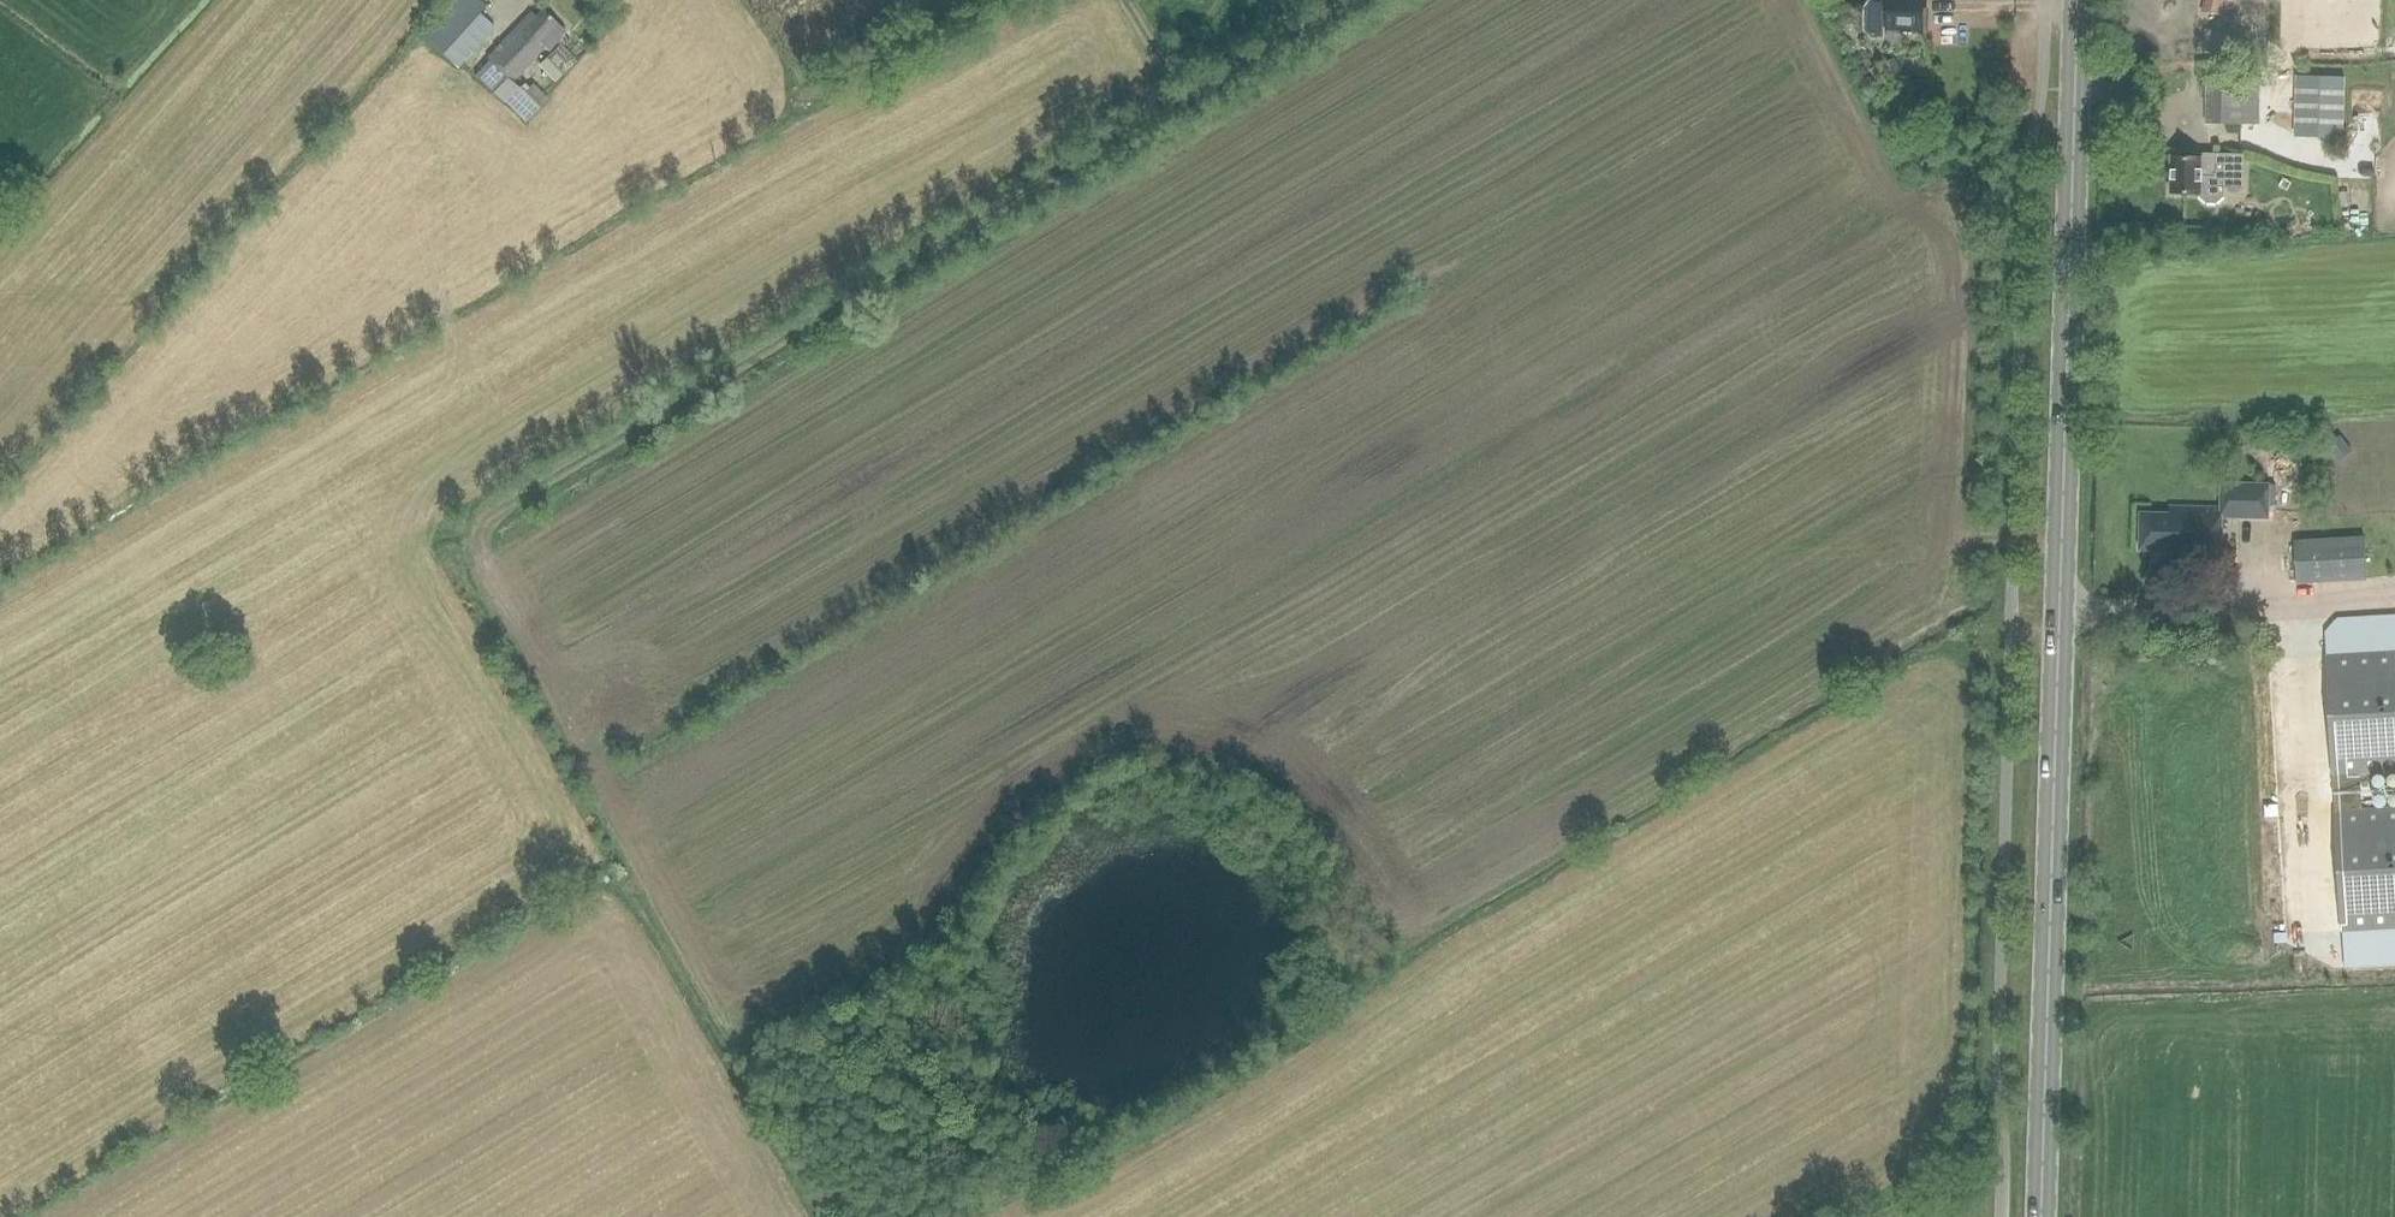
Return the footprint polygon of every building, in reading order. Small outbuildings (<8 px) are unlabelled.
[(485,7),(478,0),(451,0),(420,36),(457,69),(493,28),(478,14),(485,7)] [(1864,8),(1863,30),(1872,38),(1885,39),(1886,30),(1921,32),(1922,0),(1870,0),(1864,8)] [(2223,0),(2202,0),(2200,12),(2220,16),(2223,0)] [(547,49),(564,30),(543,10),(537,17),(531,12),(489,59),(490,60),(476,75),(505,103),(506,102),(520,89),(512,81),(544,46),(547,49)] [(547,63),(562,79),(574,68),(559,52),(547,63)] [(2205,81),(2205,123),(2280,124),(2281,82),(2277,82),(2277,64),(2266,64),(2266,82),(2205,81)] [(524,85),(520,89),(506,102),(526,123),(548,100),(532,85),(528,88),(524,85)] [(2216,157),(2172,156),(2171,193),(2200,194),(2200,195),(2207,202),(2216,202),(2223,196),(2224,186),(2243,187),(2244,154),(2216,154),(2216,157)] [(2268,518),(2269,484),(2221,483),(2220,507),(2169,506),(2168,513),(2140,512),(2139,550),(2168,550),(2167,557),(2221,558),(2222,517),(2268,518)] [(2337,536),(2336,526),(2294,528),(2297,583),(2394,578),(2394,533),(2337,536)] [(2167,570),(2150,569),(2149,584),(2167,585),(2167,570)] [(2325,655),(2341,930),(2394,927),(2394,808),(2361,810),(2358,773),(2394,771),(2394,651),(2325,655)] [(2278,804),(2264,805),(2265,817),(2279,816),(2278,804)]
